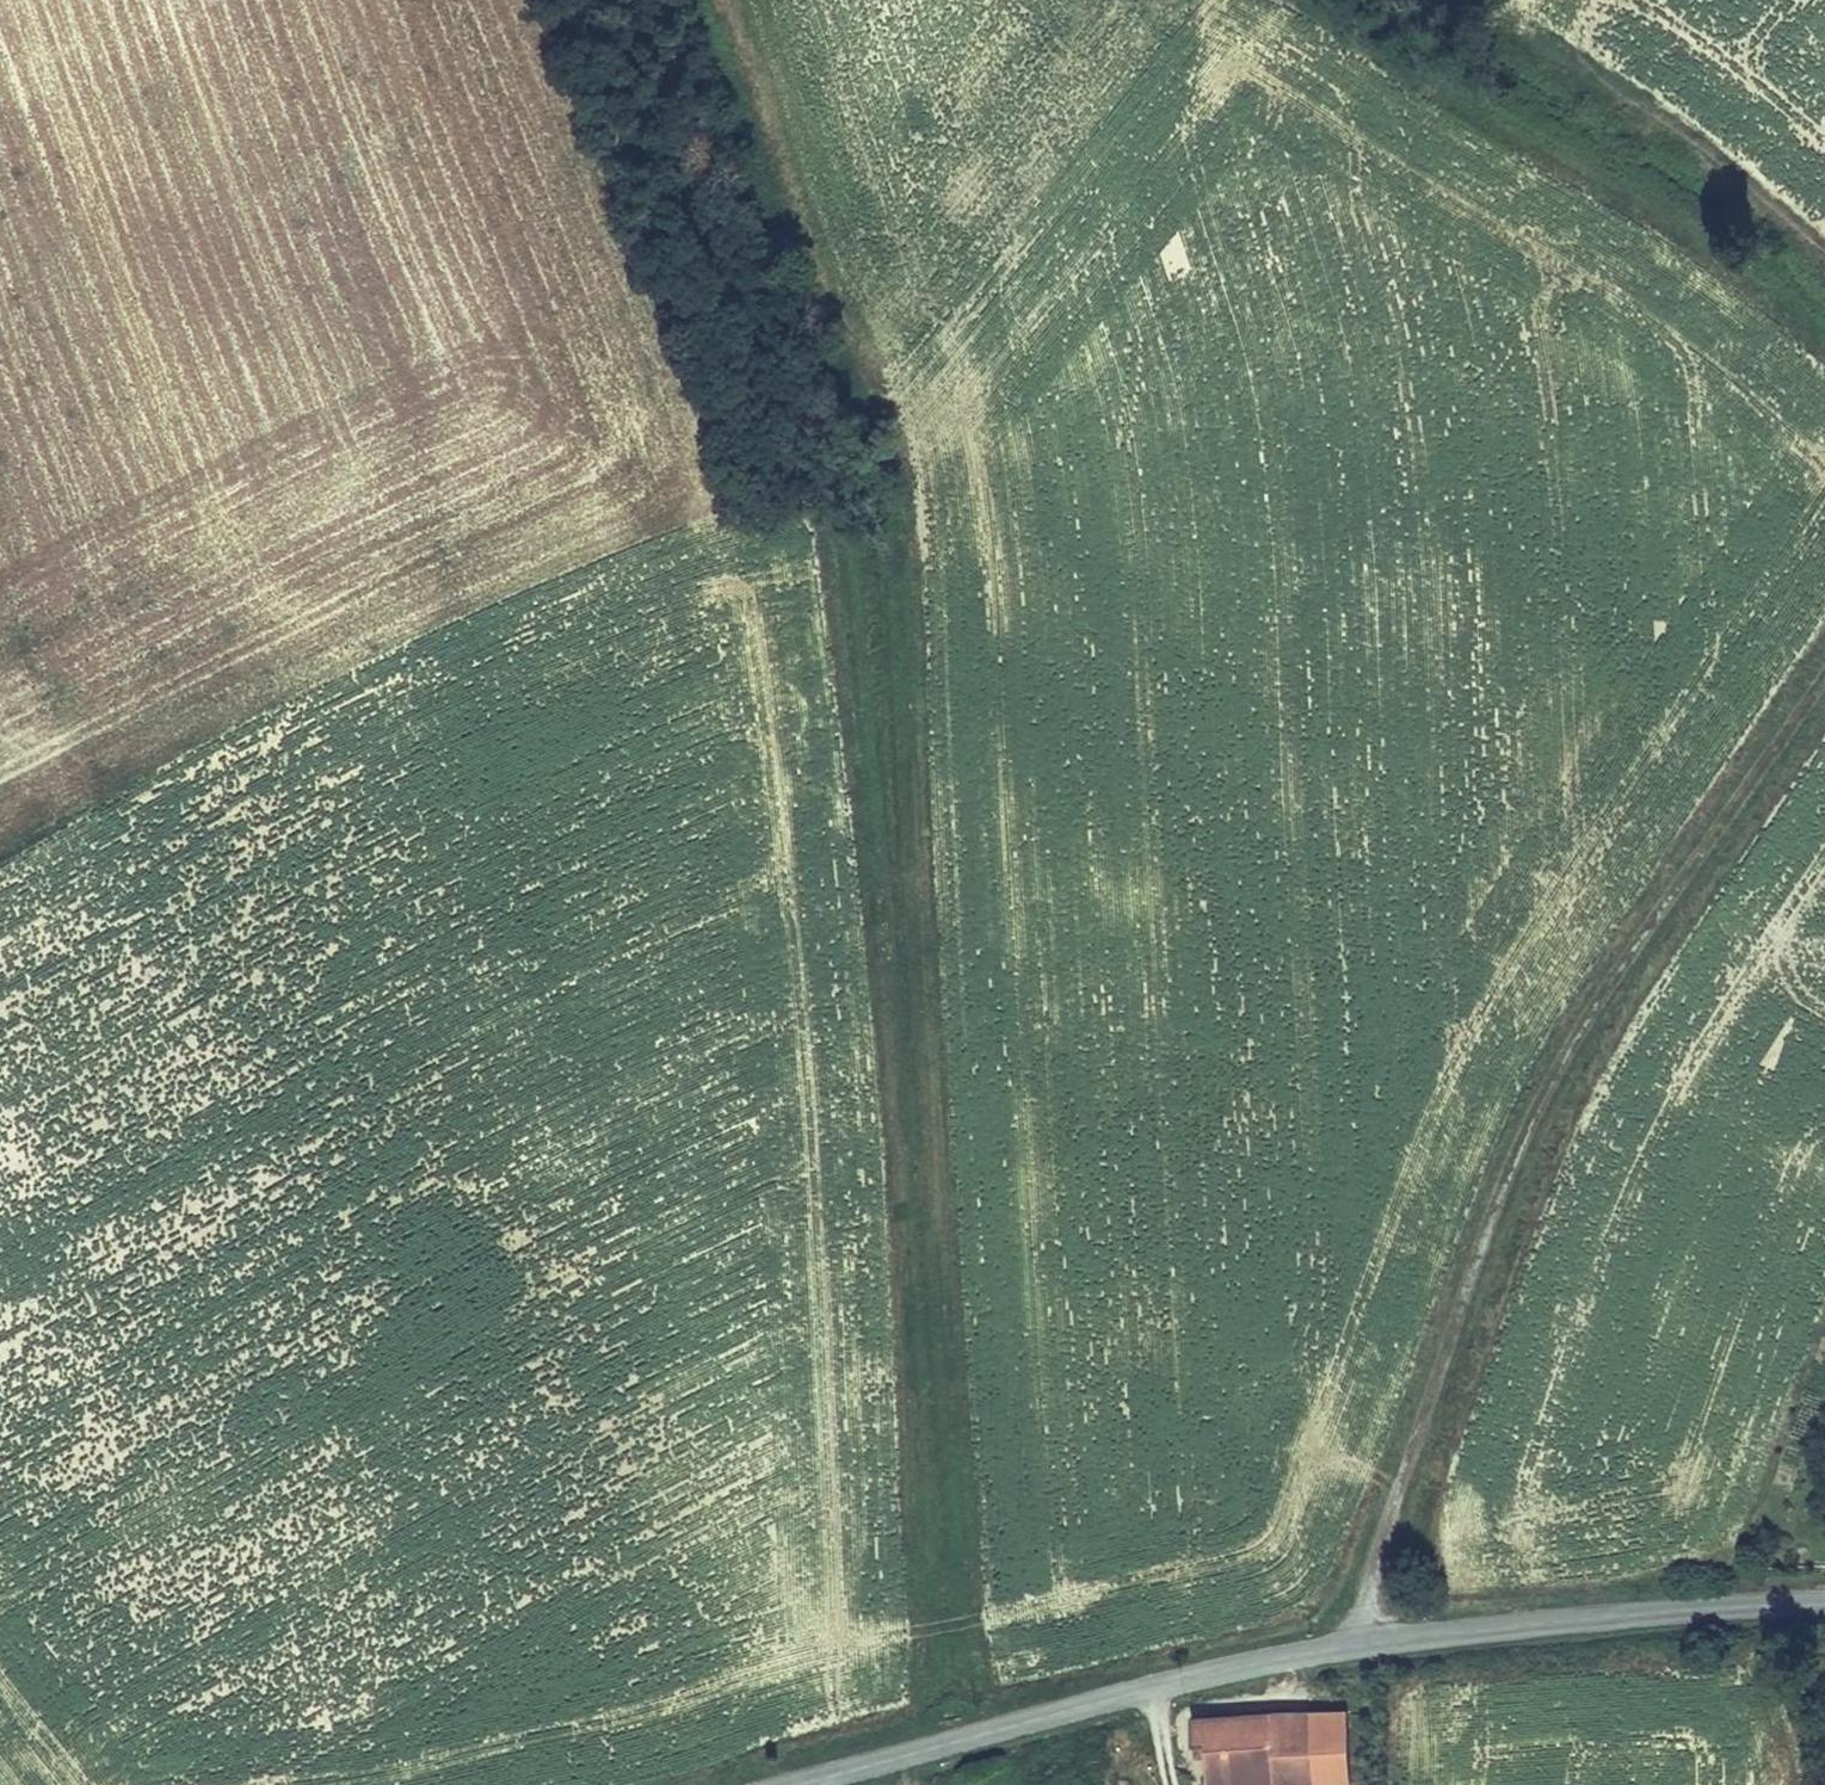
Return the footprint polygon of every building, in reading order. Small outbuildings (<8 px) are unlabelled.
[(1317,1784),(1348,1784),(1345,1709),(1314,1710),(1317,1784)] [(1314,1710),(1190,1715),(1191,1744),(1202,1743),(1203,1784),(1317,1784),(1314,1710)]
